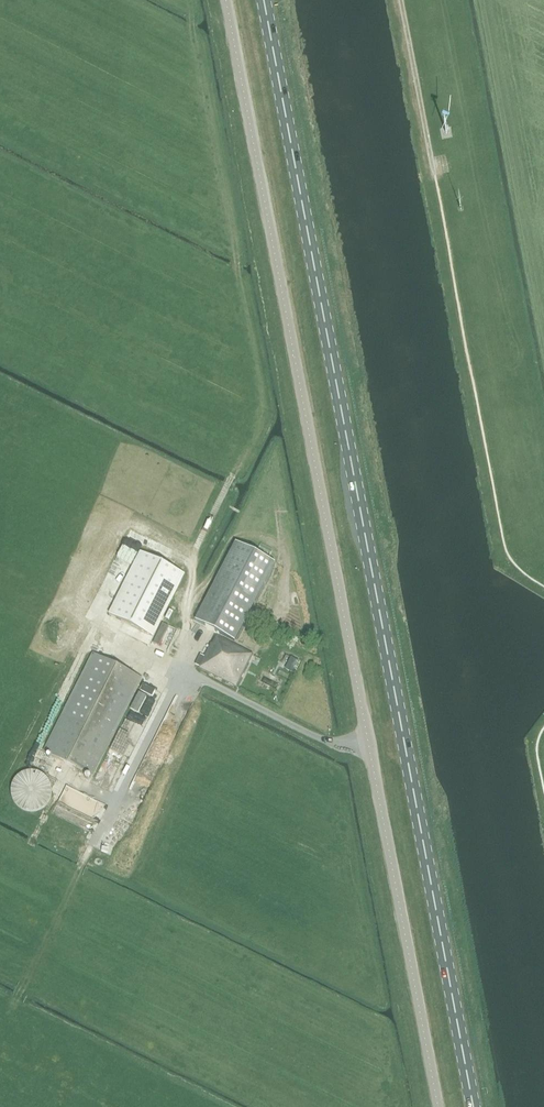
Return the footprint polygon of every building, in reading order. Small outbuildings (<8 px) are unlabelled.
[(235,543),(195,622),(235,641),(275,563),(235,543)] [(142,553),(111,615),(152,636),(183,574),(142,553)] [(200,667),(199,669),(236,688),(253,654),(217,637),(213,645),(211,644),(205,657),(200,655),(195,665),(200,667)] [(44,751),(69,764),(93,776),(142,678),(93,653),(44,751)] [(49,795),(49,792),(49,787),(48,784),(46,782),(44,779),(41,777),(38,776),(33,774),(29,774),(26,775),(22,777),(20,779),(18,781),(16,784),(15,787),(14,791),(14,794),(15,798),(17,801),(19,803),(21,805),(23,807),(26,808),(30,809),(34,809),(38,808),(42,806),(43,805),(46,802),(48,799),(49,795)]
